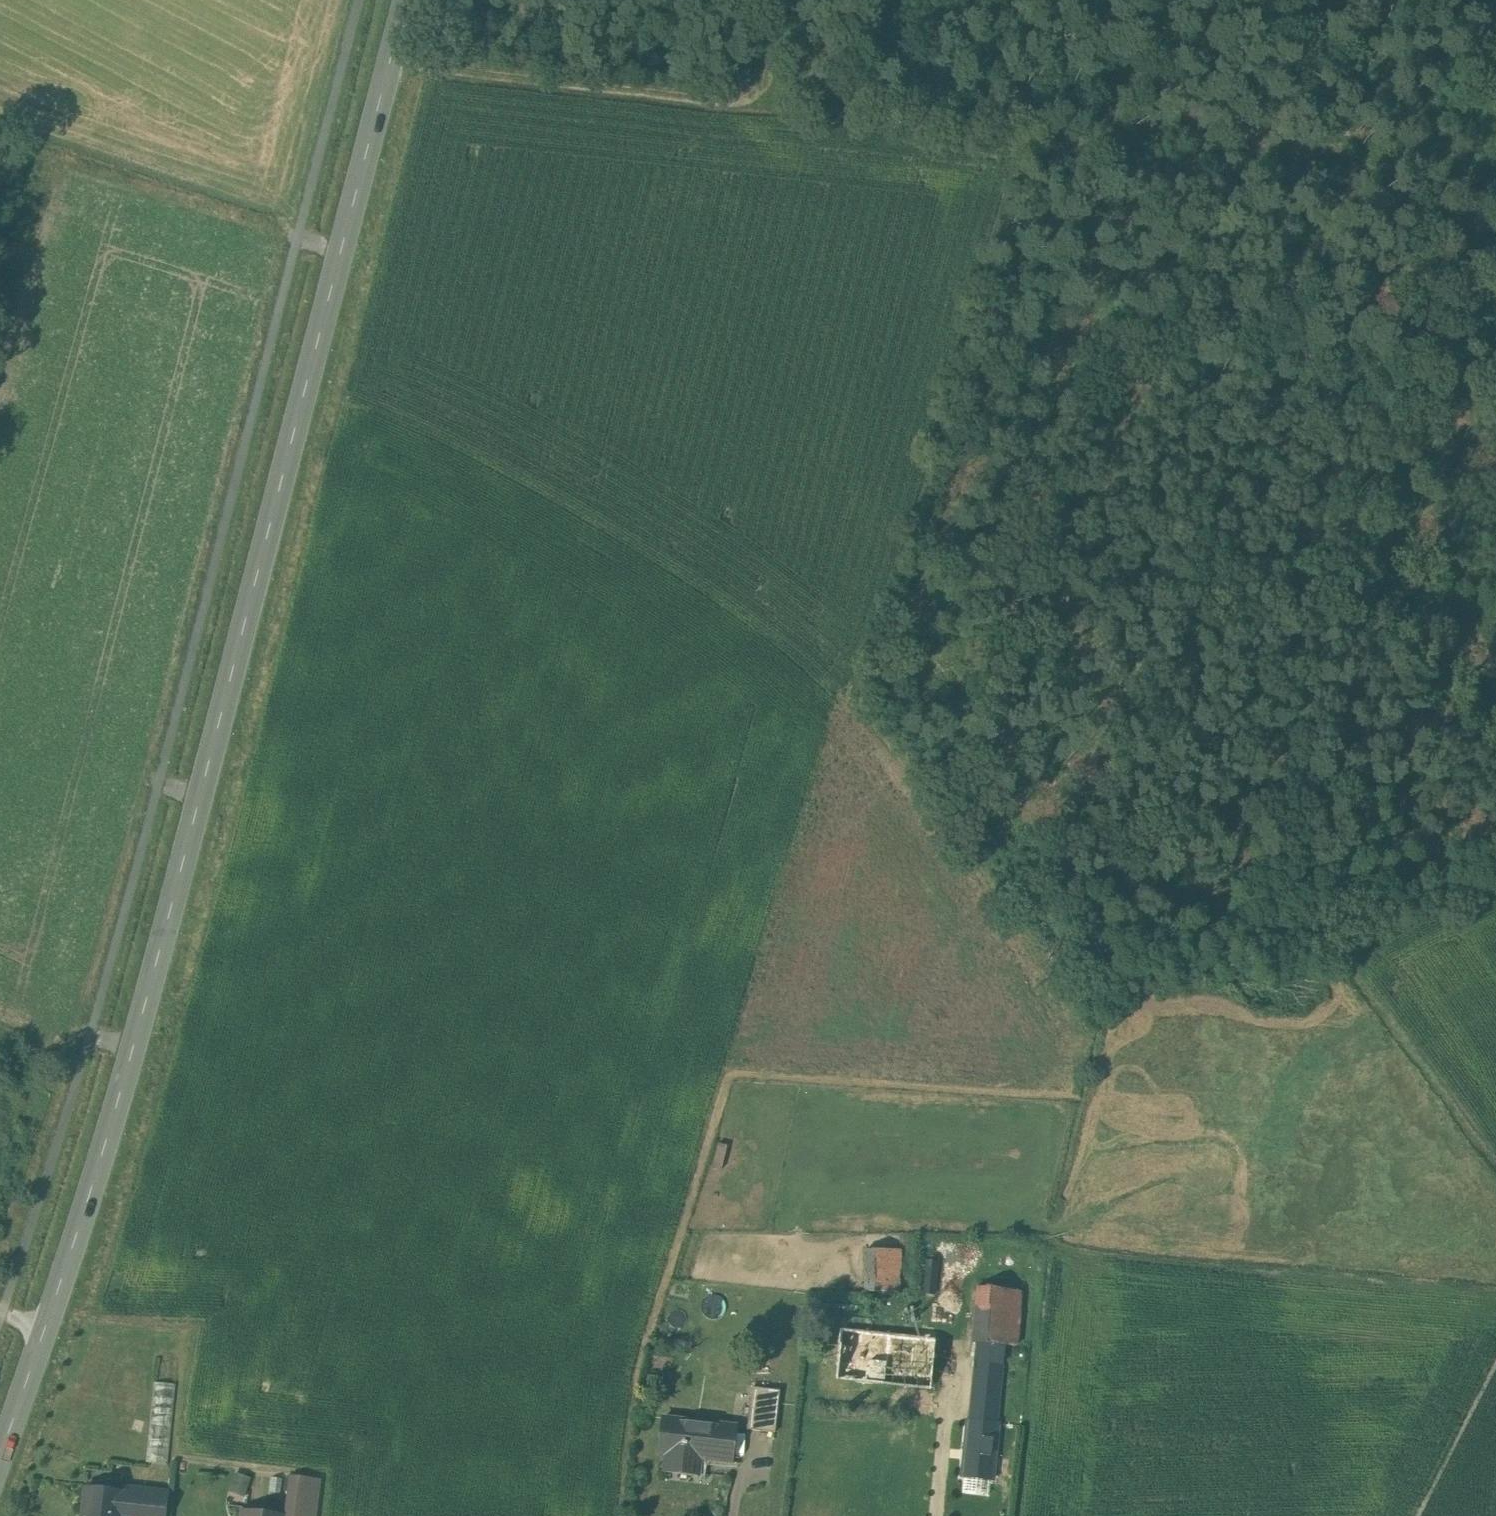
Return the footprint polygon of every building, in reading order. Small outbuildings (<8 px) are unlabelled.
[(728,1146),(718,1143),(711,1165),(721,1168),(728,1146)] [(900,1292),(901,1249),(866,1249),(866,1279),(865,1291),(900,1292)] [(924,1292),(938,1295),(945,1261),(931,1258),(924,1292)] [(865,1291),(866,1279),(857,1279),(857,1291),(865,1291)] [(1021,1291),(979,1286),(974,1341),(978,1342),(1003,1344),(1016,1346),(1021,1291)] [(893,1335),(842,1330),(837,1378),(888,1384),(893,1335)] [(936,1340),(893,1335),(888,1384),(931,1388),(936,1340)] [(1003,1344),(978,1342),(970,1421),(995,1424),(1003,1344)] [(168,1452),(176,1372),(155,1370),(147,1450),(168,1452)] [(774,1431),(780,1391),(753,1387),(748,1428),(774,1431)] [(736,1426),(663,1418),(659,1452),(667,1453),(665,1470),(698,1473),(700,1457),(732,1461),(736,1426)] [(970,1421),(968,1421),(962,1476),(992,1479),(998,1424),(995,1424),(970,1421)] [(234,1474),(233,1504),(248,1504),(249,1474),(234,1474)] [(321,1477),(288,1474),(285,1515),(318,1515),(321,1477)] [(87,1487),(84,1515),(119,1515),(122,1495),(123,1491),(87,1487)]
